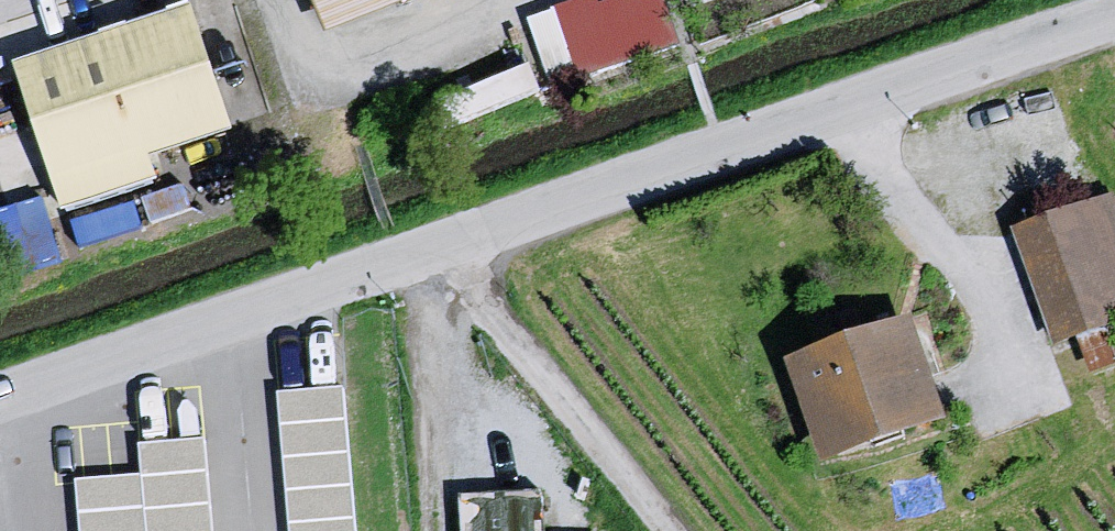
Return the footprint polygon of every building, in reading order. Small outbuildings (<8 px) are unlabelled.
[(326,33),(404,0),(312,0),(326,33)] [(680,46),(670,0),(559,0),(533,5),(547,73),(680,46)] [(192,21),(12,74),(58,211),(236,148),(192,21)] [(1009,241),(1052,352),(1114,335),(1114,208),(1009,241)] [(912,332),(782,369),(818,468),(937,433),(912,332)] [(275,390),(287,530),(351,530),(341,381),(275,390)] [(209,436),(132,443),(139,477),(77,477),(83,530),(216,530),(209,436)] [(529,483),(462,491),(467,530),(535,530),(529,483)]
